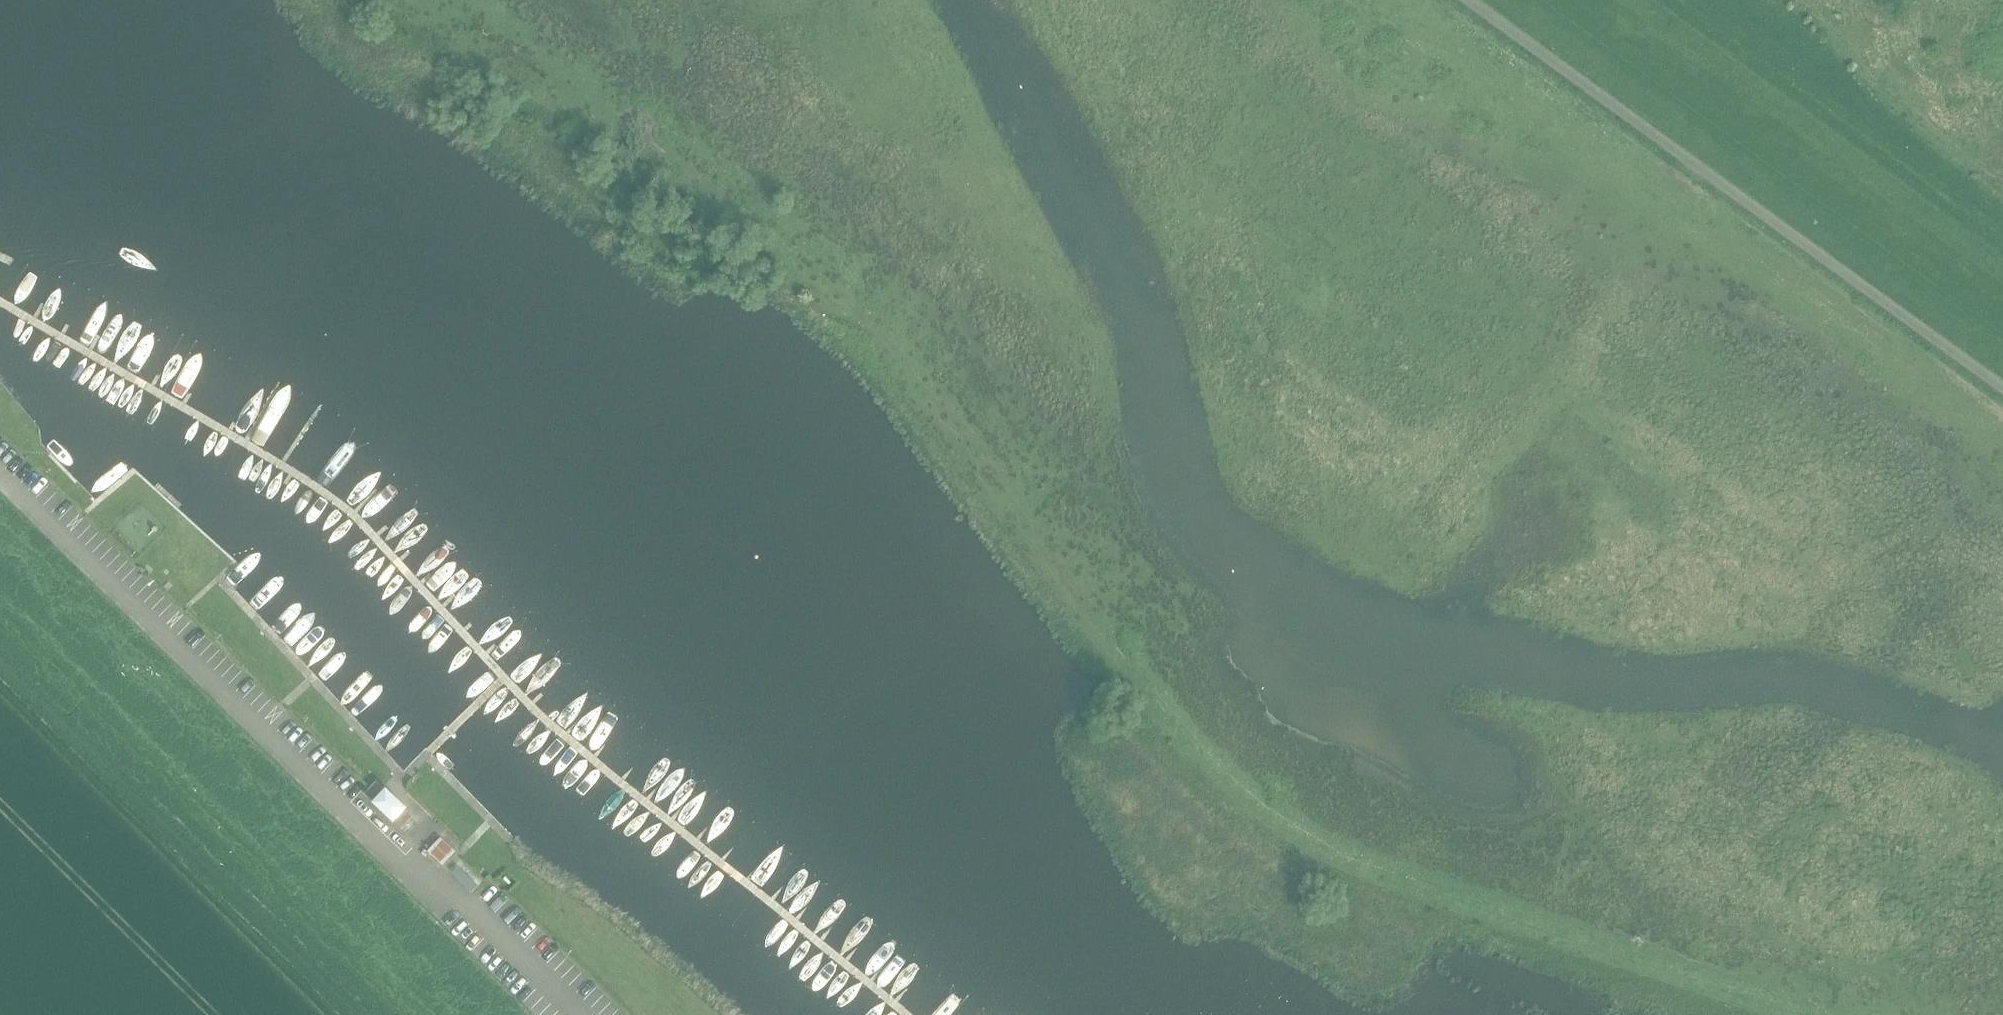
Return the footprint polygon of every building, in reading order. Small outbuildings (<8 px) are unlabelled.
[(365,793),(402,828),(413,816),(376,781),(365,793)]
